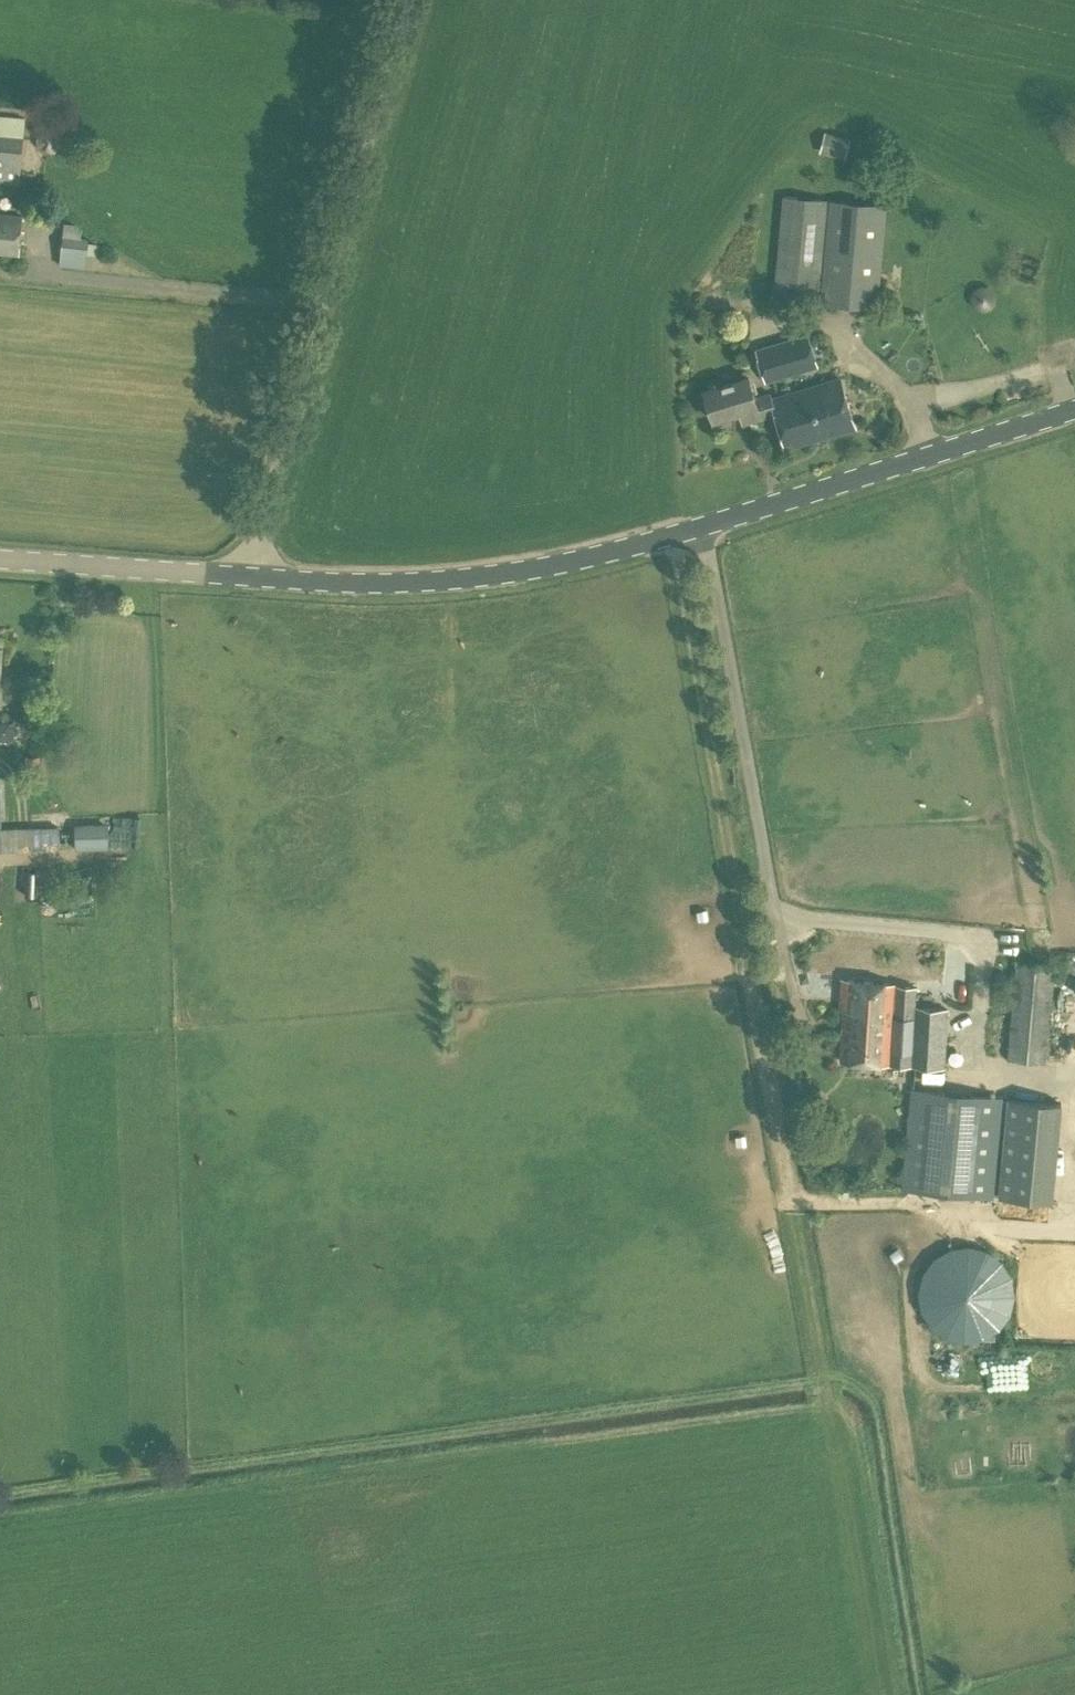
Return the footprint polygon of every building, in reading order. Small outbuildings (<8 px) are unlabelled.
[(31,132),(31,115),(0,114),(0,131),(31,132)] [(49,154),(50,154),(51,153),(52,153),(53,153),(54,152),(55,152),(55,151),(56,151),(56,150),(57,150),(58,149),(58,148),(59,148),(59,147),(59,146),(60,146),(60,145),(60,144),(60,143),(60,142),(60,141),(60,140),(60,139),(60,138),(60,137),(59,137),(59,136),(59,135),(58,135),(58,134),(57,133),(56,132),(55,132),(55,131),(54,131),(53,131),(53,130),(52,130),(51,130),(50,130),(50,129),(49,129),(48,129),(47,129),(46,130),(45,130),(44,130),(43,131),(42,131),(41,132),(40,132),(40,133),(39,133),(39,134),(38,135),(38,136),(37,137),(37,138),(36,139),(36,140),(36,141),(36,142),(36,143),(36,144),(37,145),(37,146),(37,147),(38,147),(38,148),(39,149),(39,150),(40,150),(41,151),(42,152),(43,152),(43,153),(44,153),(45,153),(46,153),(47,154),(48,154),(49,154)] [(845,159),(851,138),(825,131),(820,152),(845,159)] [(24,137),(0,135),(0,183),(19,185),(24,137)] [(880,307),(887,204),(781,196),(773,300),(880,307)] [(24,215),(0,212),(0,251),(21,253),(24,215)] [(79,225),(64,224),(61,253),(87,256),(89,237),(83,237),(84,229),(79,225)] [(765,382),(819,367),(809,332),(756,348),(765,382)] [(742,425),(776,415),(771,396),(770,393),(755,397),(749,376),(704,389),(713,419),(738,411),(742,425)] [(839,376),(773,395),(771,396),(776,415),(785,446),(854,427),(839,376)] [(5,740),(20,739),(19,720),(4,722),(5,740)] [(0,798),(0,847),(19,847),(19,850),(60,849),(59,825),(1,827),(0,798)] [(76,850),(110,849),(109,822),(75,823),(76,850)] [(1046,1062),(1055,968),(1016,964),(1007,1058),(1046,1062)] [(1011,986),(1012,976),(997,975),(996,985),(1011,986)] [(841,978),(839,1009),(843,1009),(840,1061),(891,1064),(945,1067),(949,1008),(915,1006),(917,986),(896,985),(896,981),(841,978)] [(993,1197),(1002,1096),(911,1088),(902,1189),(993,1197)] [(957,1337),(973,1338),(995,1329),(1005,1317),(1012,1303),(1013,1287),(1008,1272),(999,1259),(987,1250),(964,1246),(942,1253),(930,1263),(921,1284),(921,1300),(931,1321),(942,1332),(957,1337)]
